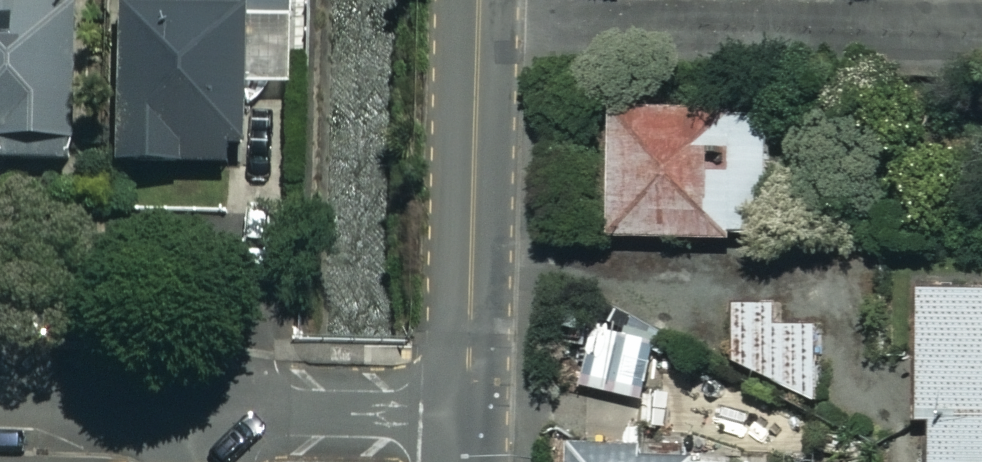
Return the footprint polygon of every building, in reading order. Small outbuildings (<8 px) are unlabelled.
[(73,169),(73,116),(83,116),(82,10),(73,10),(73,0),(0,0),(0,152),(1,152),(1,169),(73,169)] [(120,175),(250,174),(249,19),(292,18),(292,0),(119,0),(120,175)] [(799,120),(618,115),(615,242),(795,248),(799,120)] [(926,293),(925,430),(939,430),(939,461),(981,461),(981,293),(926,293)] [(777,308),(738,309),(740,411),(824,409),(822,329),(777,331),(777,308)] [(689,453),(569,455),(569,461),(689,461),(689,453)]
